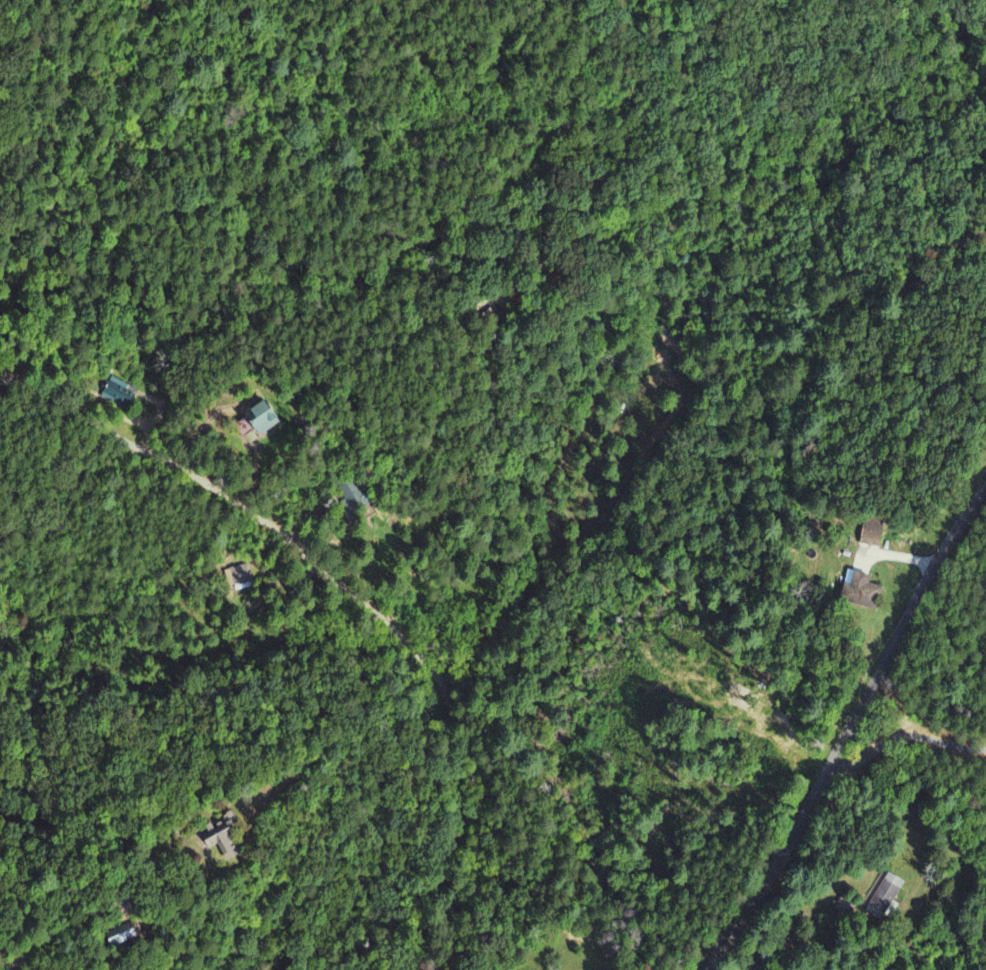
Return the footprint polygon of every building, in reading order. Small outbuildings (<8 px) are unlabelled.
[(129,385),(110,378),(102,400),(130,410),(136,394),(127,390),(129,385)] [(255,437),(274,427),(261,403),(244,412),(247,418),(234,425),(241,437),(252,431),(255,437)] [(859,546),(879,547),(880,524),(860,522),(859,546)] [(232,594),(254,588),(248,565),(226,571),(232,594)] [(868,575),(850,571),(847,584),(841,583),(837,601),(875,609),(880,586),(866,584),(868,575)] [(864,913),(881,921),(899,880),(881,873),(864,913)]
